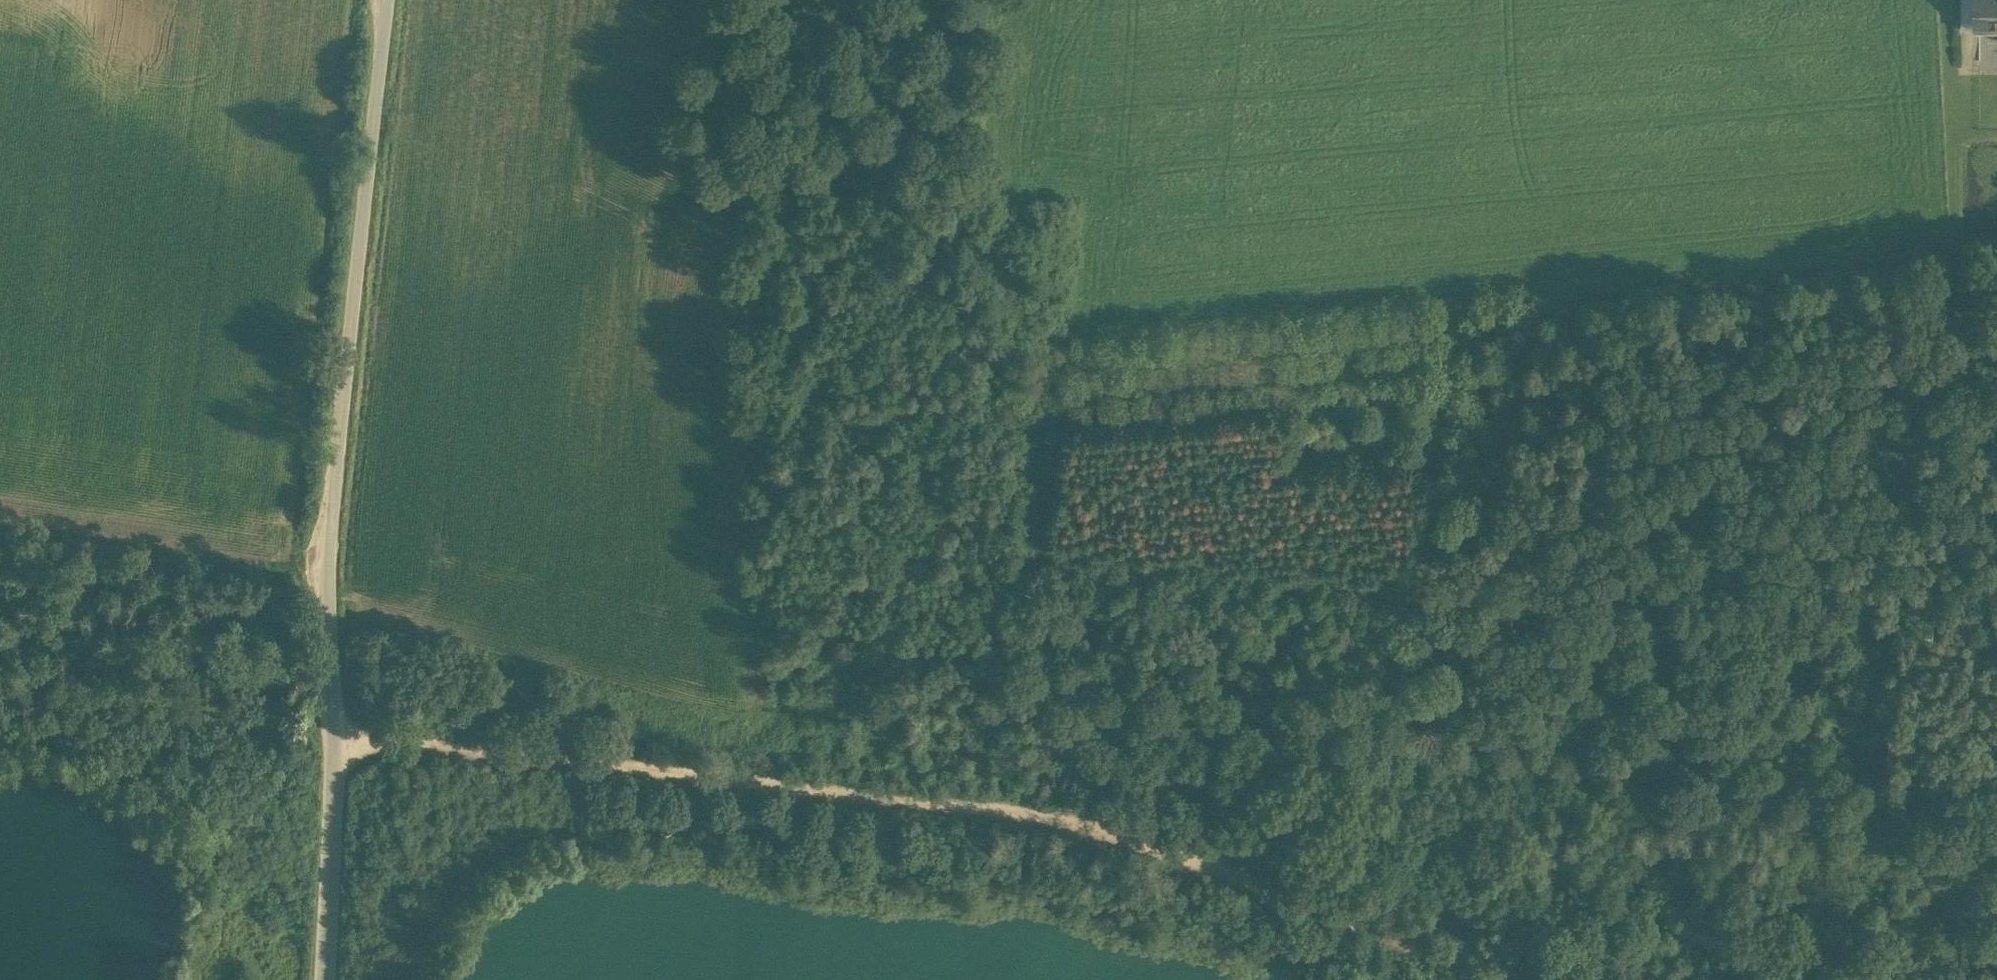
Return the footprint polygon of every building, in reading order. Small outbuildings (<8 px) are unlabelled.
[(1979,26),(1996,26),(1996,0),(1979,0),(1979,26)]
